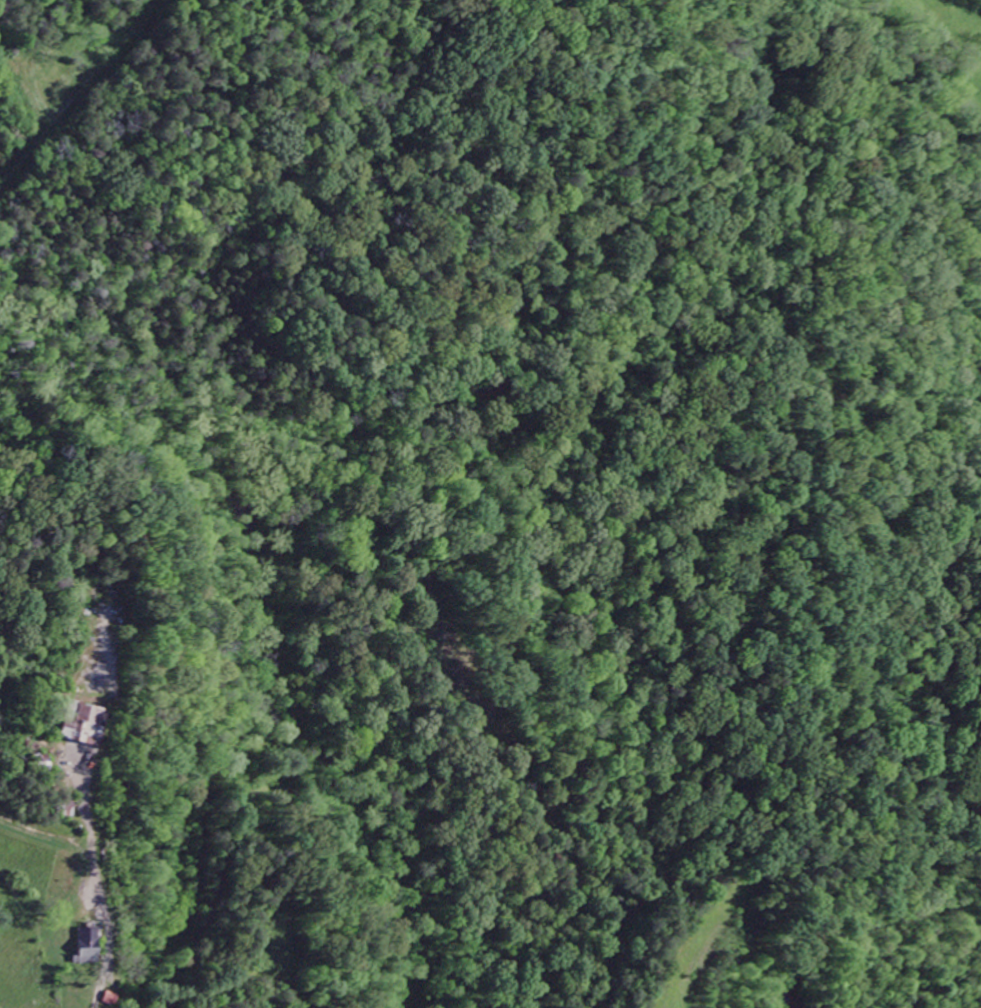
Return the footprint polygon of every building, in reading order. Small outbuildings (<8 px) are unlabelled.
[(110,713),(73,703),(63,739),(100,749),(110,713)] [(80,931),(81,958),(76,958),(76,965),(100,965),(99,930),(80,931)]
